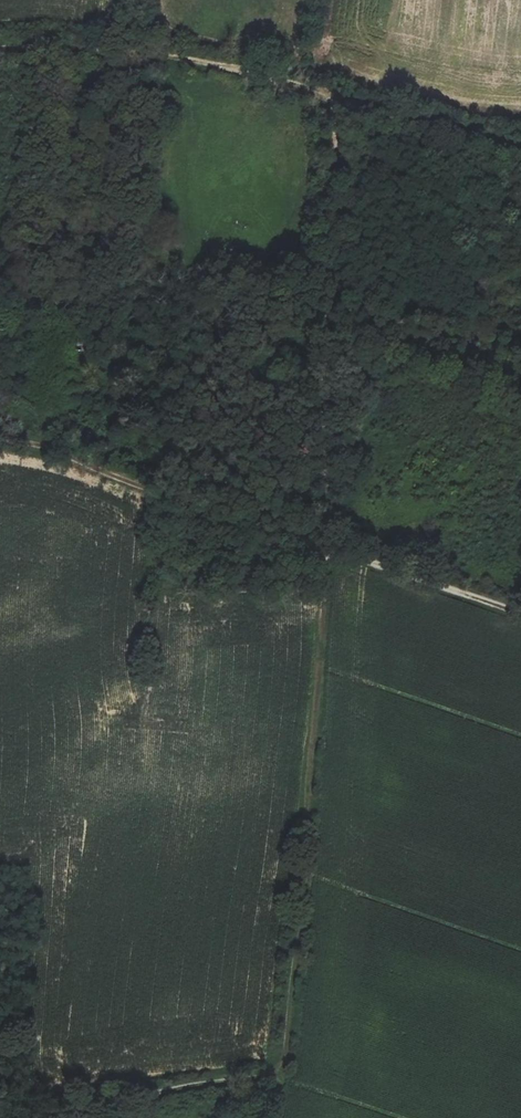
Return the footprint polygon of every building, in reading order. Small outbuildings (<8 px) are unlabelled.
[(23,331),(3,328),(1,340),(21,343),(23,331)] [(96,339),(78,337),(76,349),(95,351),(96,339)]
